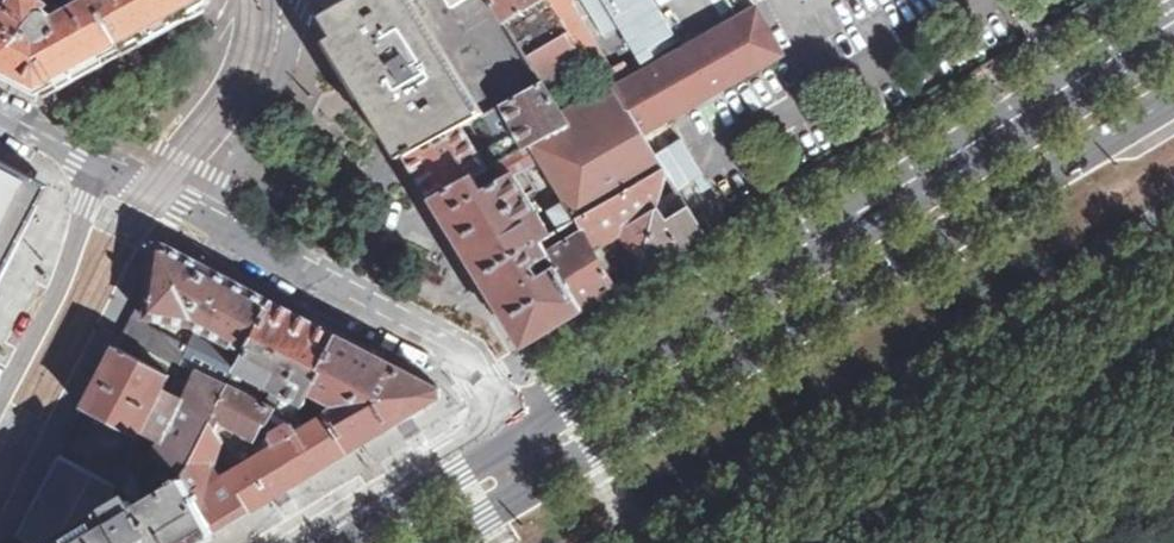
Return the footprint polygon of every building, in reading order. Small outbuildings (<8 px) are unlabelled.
[(48,0),(8,0),(0,11),(0,74),(41,96),(127,50),(99,0),(80,0),(79,1),(74,4),(77,8),(61,18),(53,11),(56,6),(52,3),(48,0)] [(52,3),(56,6),(53,11),(61,18),(77,8),(74,4),(79,1),(78,0),(54,0),(52,3)] [(210,3),(211,0),(99,0),(127,50),(210,3)] [(408,156),(462,126),(478,117),(407,3),(405,0),(352,0),(343,5),(335,36),(358,74),(374,100),(408,156)] [(478,117),(503,103),(542,81),(505,22),(491,0),(464,0),(453,7),(448,0),(412,0),(407,3),(478,117)] [(544,0),(491,0),(505,22),(544,0)] [(584,59),(548,0),(544,0),(505,22),(542,81),(543,83),(584,59)] [(619,84),(568,0),(548,0),(584,59),(604,92),(613,87),(619,84)] [(613,87),(641,132),(783,53),(758,6),(619,84),(613,87)] [(542,81),(503,103),(526,147),(531,144),(567,124),(563,116),(543,83),(542,81)] [(577,220),(664,169),(641,132),(613,87),(604,92),(563,116),(567,124),(531,144),(541,161),(552,179),(566,202),(577,220)] [(503,103),(478,117),(500,161),(526,147),(503,103)] [(408,156),(434,198),(474,175),(486,169),(462,126),(408,156)] [(552,179),(541,161),(530,167),(541,185),(552,179)] [(47,194),(33,187),(34,184),(0,166),(0,283),(47,194)] [(622,229),(656,209),(666,172),(664,169),(577,220),(575,220),(582,233),(593,248),(622,230),(622,229)] [(525,346),(582,311),(554,267),(543,274),(537,265),(549,258),(547,254),(539,242),(556,232),(553,226),(548,229),(526,194),(534,189),(523,171),(484,192),(474,175),(434,198),(438,205),(466,250),(517,334),(525,346)] [(697,218),(707,236),(734,220),(719,195),(710,200),(714,207),(697,218)] [(575,220),(577,220),(566,202),(550,211),(561,229),(575,220)] [(648,272),(707,236),(697,218),(687,206),(664,221),(656,209),(643,265),(648,272)] [(622,230),(643,265),(656,209),(622,229),(622,230)] [(617,290),(611,280),(601,262),(593,248),(582,233),(547,254),(549,258),(554,267),(582,311),(617,290)] [(148,303),(146,318),(151,318),(193,325),(195,325),(200,327),(246,352),(274,302),(165,245),(156,244),(148,303)] [(601,262),(611,280),(616,277),(605,259),(601,262)] [(183,363),(191,347),(150,325),(151,318),(146,318),(148,303),(141,301),(124,334),(183,364),(183,363)] [(304,405),(311,393),(338,336),(274,302),(246,352),(237,370),(276,390),(284,394),(304,405)] [(194,338),(200,327),(195,325),(193,325),(188,335),(194,338)] [(229,384),(237,370),(246,352),(200,327),(194,338),(191,347),(183,363),(198,370),(228,385),(229,384)] [(328,413),(351,450),(351,451),(440,397),(440,388),(338,336),(311,393),(338,407),(328,413)] [(139,436),(142,430),(162,390),(170,374),(117,346),(85,407),(139,436)] [(231,385),(229,384),(228,385),(198,370),(183,401),(163,441),(155,457),(157,458),(175,466),(179,473),(188,468),(214,418),(231,385)] [(276,409),(231,385),(214,418),(219,420),(240,431),(250,437),(255,440),(264,425),(267,426),(271,419),(276,409)] [(142,430),(163,441),(183,401),(162,390),(142,430)] [(284,394),(276,390),(273,396),(281,400),(284,394)] [(271,419),(283,426),(287,423),(295,425),(291,418),(292,417),(276,409),(271,419)] [(183,480),(214,533),(351,450),(328,413),(304,427),(299,431),(275,445),(260,454),(220,478),(216,468),(223,442),(215,429),(219,420),(214,418),(188,468),(179,473),(183,480)] [(299,431),(304,427),(296,413),(292,417),(291,418),(295,425),(299,431)] [(299,431),(295,425),(287,423),(283,426),(272,432),(271,438),(275,445),(299,431)] [(250,437),(240,431),(237,437),(247,442),(250,437)] [(102,432),(84,467),(113,482),(131,447),(102,432)] [(275,445),(271,438),(257,449),(260,454),(275,445)] [(131,447),(113,482),(117,484),(148,499),(135,469),(157,458),(155,457),(132,445),(131,447)] [(112,500),(117,484),(113,482),(84,467),(60,454),(17,535),(30,542),(41,542),(112,500)] [(214,533),(183,480),(148,501),(137,507),(132,499),(60,542),(198,542),(214,533)] [(132,499),(137,507),(148,501),(148,499),(117,484),(112,500),(41,542),(60,542),(132,499)]
